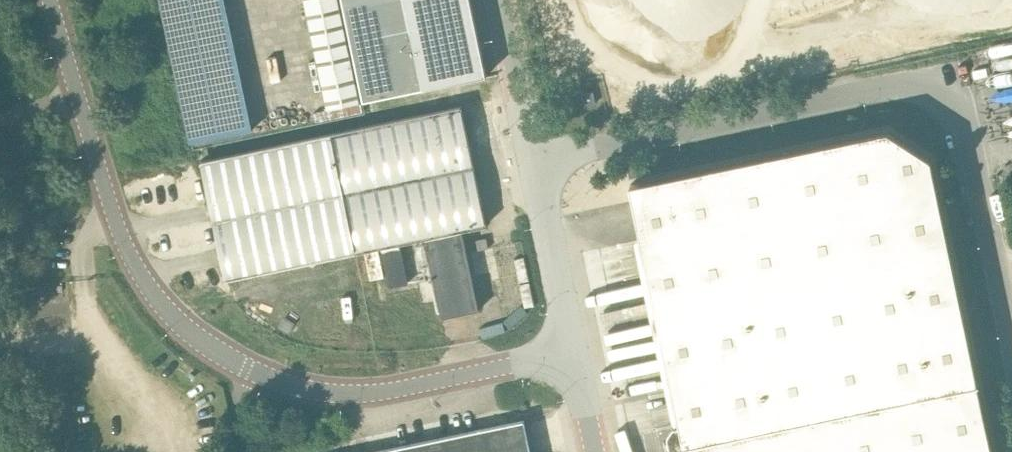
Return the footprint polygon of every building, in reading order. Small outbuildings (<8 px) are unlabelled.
[(181,102),(189,101),(193,126),(206,124),(202,103),(214,101),(211,83),(233,80),(230,66),(243,64),(231,0),(163,0),(181,102)] [(327,109),(487,75),(486,73),(483,57),(471,0),(305,0),(327,109)] [(594,91),(582,93),(585,105),(596,102),(594,91)] [(411,284),(403,242),(426,238),(442,317),(479,309),(462,230),(475,227),(476,230),(485,228),(484,225),(487,225),(461,105),(332,132),(357,252),(364,250),(370,280),(384,277),(378,248),(380,247),(388,289),(411,284)] [(931,158),(888,130),(630,184),(681,426),(674,428),(668,437),(671,451),(993,451),(931,158)] [(226,280),(357,252),(332,132),(201,160),(226,280)] [(487,237),(477,239),(479,249),(489,247),(487,237)] [(627,372),(667,368),(666,358),(626,362),(627,372)] [(369,451),(532,451),(525,419),(369,451)]
